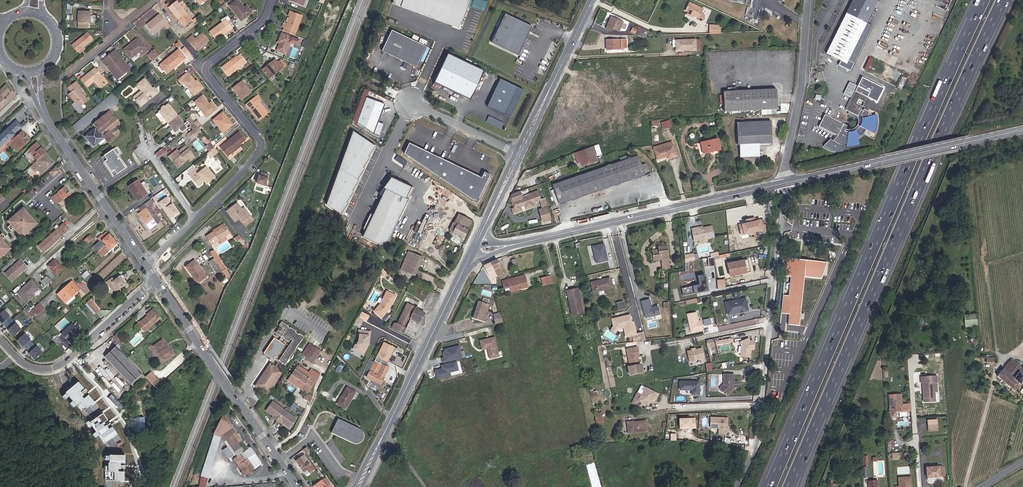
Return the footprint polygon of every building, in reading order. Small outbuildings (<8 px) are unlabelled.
[(200,21),(196,17),(192,20),(183,8),(187,5),(183,0),(182,0),(179,3),(177,0),(168,7),(184,27),(191,21),(195,25),(200,21)] [(247,5),(244,7),(238,0),(237,0),(230,5),(241,20),(252,12),(247,5)] [(392,5),(460,27),(468,0),(394,0),(392,5)] [(701,15),(703,10),(688,3),(684,11),(687,13),(686,15),(690,18),(691,16),(693,17),(698,19),(697,21),(701,23),(704,16),(701,15)] [(933,12),(944,16),(946,10),(935,6),(933,12)] [(90,11),(79,10),(78,22),(90,23),(90,11)] [(302,15),(292,11),(290,16),(287,23),(283,22),(282,26),(285,27),(291,29),(290,33),(294,35),(302,15)] [(532,26),(505,13),(491,43),(518,56),(532,26)] [(825,53),(846,64),(866,23),(846,13),(825,53)] [(154,34),(167,23),(160,14),(152,20),(153,21),(147,26),(154,34)] [(621,20),(612,16),(607,28),(612,29),(613,27),(618,29),(621,20)] [(224,24),(223,22),(210,31),(217,39),(232,28),(227,21),(224,24)] [(716,30),(709,31),(709,34),(720,34),(719,26),(716,26),(716,30)] [(645,38),(648,31),(642,28),(642,29),(641,31),(639,35),(645,38)] [(415,69),(426,48),(393,30),(382,50),(415,69)] [(77,51),(92,39),(87,32),(72,44),(77,51)] [(281,41),(280,42),(277,50),(286,53),(291,42),(298,44),(300,40),(282,32),(279,40),(281,41)] [(197,49),(209,40),(203,33),(195,39),(192,35),(187,39),(190,43),(191,42),(197,49)] [(627,39),(607,40),(608,49),(622,49),(622,48),(627,48),(627,39)] [(147,51),(138,40),(125,51),(131,58),(139,52),(142,55),(147,51)] [(695,51),(695,41),(676,41),(676,52),(695,51)] [(187,55),(190,53),(185,46),(182,49),(187,55)] [(176,65),(186,58),(179,49),(159,66),(163,70),(166,68),(168,70),(173,66),(175,64),(176,65)] [(130,68),(115,50),(102,60),(117,79),(130,68)] [(160,55),(155,50),(152,53),(156,58),(160,55)] [(238,55),(231,61),(222,67),(228,75),(246,61),(240,53),(238,55)] [(470,100),(484,71),(448,54),(434,83),(470,100)] [(863,70),(867,71),(873,59),(869,57),(863,70)] [(269,67),(264,71),(269,78),(286,65),(281,59),(278,62),(275,59),(268,65),(269,67)] [(191,64),(187,66),(191,73),(196,71),(191,64)] [(888,65),(883,73),(897,81),(902,73),(888,65)] [(104,79),(101,75),(96,68),(81,79),(87,87),(94,81),(97,84),(104,79)] [(196,81),(188,72),(179,80),(182,83),(183,82),(194,95),(203,87),(199,82),(198,84),(196,81)] [(138,84),(143,90),(145,93),(137,100),(141,105),(149,99),(148,98),(147,97),(150,96),(152,98),(160,92),(154,86),(152,88),(145,78),(138,84)] [(252,91),(243,80),(232,88),(241,99),(252,91)] [(80,107),(88,100),(78,87),(80,86),(77,81),(69,87),(72,92),(69,95),(75,102),(72,104),(79,113),(83,110),(80,107)] [(527,94),(504,83),(491,110),(514,121),(527,94)] [(3,99),(2,99),(10,91),(5,85),(0,90),(0,102),(3,99)] [(573,88),(566,102),(575,106),(582,92),(573,88)] [(145,93),(143,90),(134,97),(137,100),(145,93)] [(777,91),(723,93),(724,113),(778,111),(777,91)] [(845,110),(857,116),(867,97),(855,91),(845,110)] [(217,108),(212,101),(209,103),(203,95),(195,101),(201,110),(198,112),(201,116),(204,114),(207,117),(217,108)] [(269,113),(259,102),(261,100),(258,96),(246,105),(250,109),(251,108),(255,113),(254,114),(259,121),(269,113)] [(378,122),(385,104),(366,97),(357,122),(379,135),(383,124),(378,122)] [(580,102),(584,115),(590,113),(587,100),(580,102)] [(185,124),(169,104),(160,111),(176,132),(185,124)] [(120,123),(114,116),(110,110),(93,124),(96,128),(85,137),(93,147),(104,138),(107,142),(119,133),(115,127),(120,123)] [(233,124),(223,112),(214,120),(224,132),(233,124)] [(819,126),(837,136),(843,124),(824,114),(819,126)] [(861,115),(861,129),(877,130),(877,116),(861,115)] [(505,130),(508,125),(493,118),(491,124),(505,130)] [(669,121),(662,123),(664,130),(671,128),(669,121)] [(771,121),(737,122),(738,145),(740,145),(740,157),(760,157),(760,144),(772,144),(771,121)] [(10,140),(10,139),(15,134),(22,127),(17,122),(0,138),(0,149),(5,145),(10,140)] [(847,128),(846,145),(858,145),(859,135),(864,136),(865,129),(847,128)] [(199,134),(195,129),(189,134),(193,139),(199,134)] [(232,153),(239,148),(237,146),(239,144),(245,139),(239,131),(221,146),(228,155),(232,152),(232,153)] [(17,153),(30,140),(23,132),(18,137),(15,134),(10,139),(10,140),(5,145),(7,147),(10,145),(17,153)] [(369,157),(376,147),(352,132),(337,174),(326,205),(340,214),(346,204),(345,203),(352,192),(351,192),(353,188),(358,180),(357,179),(364,169),(363,168),(370,157),(369,157)] [(721,151),(719,139),(701,143),(703,154),(721,151)] [(652,147),(653,150),(674,145),(673,141),(652,147)] [(46,153),(46,152),(37,142),(28,151),(37,161),(46,153)] [(404,153),(477,202),(490,174),(484,172),(482,177),(409,143),(404,153)] [(191,160),(196,157),(187,145),(179,151),(178,149),(169,156),(173,161),(175,160),(179,166),(187,160),(186,159),(189,157),(191,160)] [(674,145),(653,150),(656,159),(666,156),(667,159),(677,156),(674,145)] [(592,146),(578,151),(583,165),(588,163),(587,160),(596,157),(592,146)] [(127,168),(118,155),(121,153),(117,148),(105,156),(108,161),(105,162),(112,172),(115,170),(117,175),(127,168)] [(159,157),(165,153),(163,149),(156,154),(159,157)] [(37,161),(28,151),(26,153),(32,161),(30,163),(32,165),(33,165),(37,161)] [(55,163),(46,153),(37,161),(33,165),(29,168),(33,173),(36,169),(42,175),(55,163)] [(622,161),(553,184),(559,203),(639,176),(645,174),(650,173),(647,163),(642,165),(639,156),(629,159),(628,155),(620,157),(622,161)] [(53,177),(60,171),(56,166),(49,172),(53,177)] [(208,178),(210,181),(215,177),(207,167),(200,172),(197,168),(189,174),(199,185),(205,180),(208,178)] [(264,185),(268,174),(262,172),(260,176),(259,175),(256,182),(264,185)] [(379,245),(389,241),(414,188),(391,177),(379,194),(382,196),(373,215),(366,230),(363,237),(379,245)] [(147,194),(138,181),(129,187),(138,200),(147,194)] [(64,187),(53,197),(59,204),(71,194),(68,190),(67,190),(64,187)] [(523,198),(521,190),(513,193),(512,196),(516,209),(512,210),(513,214),(522,210),(521,207),(526,205),(527,209),(535,206),(534,202),(539,200),(542,199),(539,191),(530,194),(531,195),(532,198),(524,201),(523,198)] [(0,195),(0,197),(3,200),(8,195),(4,191),(0,195)] [(167,197),(159,203),(170,219),(178,213),(167,197)] [(542,209),(548,207),(546,198),(542,199),(539,200),(542,209)] [(138,207),(141,212),(146,208),(145,208),(153,203),(150,199),(138,207)] [(160,213),(155,206),(154,203),(151,205),(158,215),(160,213)] [(238,203),(227,210),(236,223),(240,220),(246,228),(252,224),(249,220),(252,218),(249,214),(247,215),(238,203)] [(552,219),(548,207),(542,209),(539,210),(542,222),(552,219)] [(157,224),(146,208),(141,212),(138,214),(149,229),(157,224)] [(36,225),(22,209),(8,222),(11,225),(7,228),(10,231),(13,228),(22,238),(36,225)] [(428,210),(422,225),(426,227),(432,212),(428,210)] [(445,227),(451,230),(454,232),(458,225),(468,230),(468,229),(473,221),(456,212),(451,220),(449,220),(445,227)] [(363,228),(366,230),(373,215),(370,214),(363,228)] [(436,222),(441,225),(445,218),(440,216),(436,222)] [(767,229),(765,219),(757,221),(756,217),(748,219),(748,223),(740,224),(743,234),(767,229)] [(69,229),(64,223),(38,246),(44,252),(54,243),(53,242),(55,240),(58,237),(59,238),(69,229)] [(214,231),(206,236),(211,245),(220,239),(225,236),(228,240),(232,237),(224,223),(213,230),(214,231)] [(458,225),(454,232),(464,238),(468,230),(458,225)] [(715,236),(712,226),(703,228),(698,229),(697,228),(693,229),(695,241),(701,239),(706,238),(715,236)] [(113,238),(107,231),(103,235),(102,234),(98,238),(101,241),(102,240),(104,243),(106,244),(113,238)] [(9,249),(0,240),(3,237),(1,234),(0,234),(0,257),(9,249)] [(106,244),(100,249),(105,254),(118,243),(113,238),(106,244)] [(592,264),(603,261),(599,245),(588,247),(592,264)] [(652,250),(652,253),(653,260),(653,261),(662,260),(662,264),(669,263),(667,246),(666,246),(659,247),(658,247),(658,249),(652,250)] [(215,250),(211,253),(214,258),(222,271),(228,280),(230,274),(215,250)] [(409,251),(400,270),(414,276),(422,257),(409,251)] [(12,281),(27,267),(32,262),(27,257),(22,261),(20,260),(5,273),(12,281)] [(222,271),(214,258),(209,261),(218,274),(222,271)] [(752,270),(749,258),(729,262),(731,274),(752,270)] [(788,324),(799,325),(804,276),(824,278),(825,261),(787,258),(786,276),(790,276),(789,295),(783,294),(781,313),(789,314),(788,324)] [(506,276),(497,259),(489,263),(497,277),(499,276),(501,279),(506,276)] [(195,276),(200,282),(207,277),(195,260),(186,266),(194,277),(195,276)] [(53,261),(46,267),(56,277),(63,270),(53,261)] [(497,277),(489,263),(484,266),(491,280),(497,277)] [(709,290),(706,274),(699,276),(701,284),(682,288),(684,295),(709,290)] [(525,275),(507,279),(509,286),(511,292),(528,287),(525,275)] [(48,285),(52,282),(46,276),(41,282),(46,287),(48,285)] [(112,278),(106,282),(111,288),(112,290),(113,290),(115,290),(116,290),(118,290),(126,284),(121,276),(114,280),(112,278)] [(541,279),(543,286),(553,283),(551,276),(541,279)] [(609,278),(590,283),(593,293),(612,288),(609,278)] [(718,288),(726,287),(725,279),(717,280),(718,288)] [(34,292),(39,288),(32,280),(18,293),(27,303),(35,296),(32,292),(33,291),(34,292)] [(72,281),(57,295),(65,303),(80,290),(72,281)] [(578,288),(566,290),(572,315),(584,313),(578,288)] [(381,305),(378,308),(380,311),(377,314),(382,319),(387,313),(387,312),(389,310),(390,310),(397,296),(388,292),(381,305)] [(749,309),(746,297),(726,301),(729,313),(749,309)] [(481,303),(478,302),(475,310),(477,310),(476,312),(475,312),(473,319),(484,323),(489,305),(487,305),(488,301),(482,299),(481,303)] [(660,314),(658,306),(652,307),(650,299),(641,301),(646,318),(660,314)] [(98,310),(89,300),(86,303),(95,313),(98,310)] [(623,301),(616,303),(618,310),(625,308),(623,301)] [(972,302),(959,304),(961,322),(974,320),(972,302)] [(44,309),(39,303),(32,309),(36,313),(38,315),(44,309)] [(416,307),(407,303),(397,322),(394,323),(392,328),(403,333),(410,319),(420,323),(425,313),(418,310),(419,308),(416,306),(416,307)] [(10,316),(4,310),(0,314),(0,321),(2,323),(3,323),(9,329),(8,330),(14,336),(22,329),(16,322),(16,323),(10,316)] [(149,317),(148,316),(142,321),(148,329),(161,318),(155,311),(149,317)] [(696,312),(688,314),(692,332),(702,329),(701,320),(698,321),(696,312)] [(627,337),(638,334),(634,322),(633,322),(632,319),(629,317),(625,318),(625,317),(613,320),(615,327),(619,329),(625,327),(627,337)] [(293,340),(275,367),(278,369),(282,362),(286,365),(290,358),(292,355),(297,348),(299,345),(305,337),(300,334),(300,335),(296,333),(297,331),(291,328),(289,327),(289,326),(283,322),(280,325),(284,328),(282,330),(281,329),(277,334),(281,337),(279,340),(274,337),(264,353),(274,360),(285,344),(281,342),(284,338),(290,342),(292,339),(293,340)] [(61,333),(68,341),(80,330),(73,323),(61,333)] [(371,331),(360,330),(359,339),(360,339),(356,348),(364,352),(370,343),(369,342),(369,339),(370,339),(371,331)] [(37,346),(31,340),(32,339),(26,333),(18,340),(24,347),(25,346),(30,352),(30,353),(35,359),(43,352),(37,346)] [(65,343),(57,334),(52,339),(60,347),(65,343)] [(498,356),(493,337),(479,340),(481,349),(487,348),(488,350),(487,350),(488,358),(498,356)] [(712,337),(706,339),(709,356),(714,356),(711,345),(714,344),(712,337)] [(748,337),(739,340),(741,345),(740,356),(749,357),(750,348),(753,349),(754,344),(752,340),(751,340),(749,341),(748,337)] [(174,355),(163,339),(153,346),(165,362),(174,355)] [(303,354),(306,357),(313,346),(310,344),(303,354)] [(460,345),(440,350),(443,362),(463,358),(460,345)] [(116,346),(105,357),(131,384),(142,374),(116,346)] [(313,346),(306,357),(313,362),(320,351),(313,346)] [(638,347),(627,349),(630,366),(628,367),(630,374),(642,372),(641,364),(639,365),(638,357),(639,356),(638,347)] [(692,351),(688,352),(690,361),(704,358),(702,348),(695,350),(692,351)] [(386,367),(388,362),(377,357),(367,378),(381,384),(389,368),(386,367)] [(996,377),(1015,392),(1022,383),(1022,368),(1022,369),(1011,359),(996,377)] [(442,368),(434,369),(437,379),(452,376),(451,372),(459,370),(457,361),(441,364),(442,368)] [(271,364),(255,386),(267,394),(283,372),(278,369),(275,367),(271,364)] [(309,373),(298,366),(295,370),(308,379),(301,389),(306,392),(307,393),(317,378),(309,373)] [(308,379),(295,370),(289,380),(301,389),(308,379)] [(312,370),(309,373),(317,378),(319,375),(312,370)] [(935,370),(920,371),(920,377),(921,377),(923,396),(934,395),(933,376),(936,376),(935,370)] [(146,377),(157,389),(163,384),(151,372),(146,377)] [(738,388),(738,382),(734,382),(734,374),(724,374),(724,384),(720,387),(720,389),(725,394),(727,395),(732,391),(731,389),(734,388),(738,388)] [(700,380),(679,380),(679,390),(691,390),(691,395),(700,395),(700,380)] [(79,381),(66,392),(82,411),(94,400),(89,394),(86,396),(81,390),(84,387),(79,381)] [(347,387),(337,404),(346,409),(356,393),(347,387)] [(660,393),(646,387),(643,394),(638,392),(633,402),(638,405),(640,400),(649,405),(653,398),(657,400),(660,393)] [(911,413),(910,398),(901,399),(900,389),(888,390),(891,420),(896,419),(896,415),(902,414),(908,414),(911,413)] [(309,403),(312,396),(307,393),(306,392),(302,398),(309,403)] [(146,431),(143,400),(133,401),(135,417),(134,417),(135,426),(132,428),(133,431),(136,432),(146,431)] [(296,419),(273,401),(266,411),(273,416),(275,417),(274,418),(280,423),(280,422),(282,423),(289,428),(296,419)] [(103,412),(89,422),(104,443),(117,434),(112,427),(106,430),(101,423),(108,419),(103,412)] [(247,476),(263,464),(251,446),(248,448),(224,412),(213,434),(214,434),(201,476),(209,478),(222,436),(223,435),(229,445),(223,449),(229,458),(235,453),(237,456),(234,459),(247,476)] [(727,424),(727,417),(710,418),(711,428),(719,428),(719,434),(726,434),(727,432),(727,427),(726,426),(726,425),(727,424)] [(337,418),(331,432),(360,445),(366,431),(337,418)] [(695,418),(681,418),(681,427),(695,427),(695,418)] [(937,426),(936,419),(927,419),(928,427),(937,426)] [(647,431),(646,420),(627,422),(628,432),(647,431)] [(308,456),(311,453),(306,447),(303,449),(308,456)] [(300,457),(298,453),(293,457),(304,472),(307,469),(309,472),(314,469),(311,464),(310,465),(307,461),(304,463),(303,461),(306,459),(303,455),(300,457)] [(113,472),(113,481),(124,481),(124,471),(119,471),(120,464),(124,464),(124,455),(104,455),(104,460),(107,460),(107,472),(113,472)] [(939,476),(944,476),(944,467),(939,467),(938,467),(926,468),(927,478),(939,477),(939,476)] [(910,477),(898,478),(899,486),(894,486),(911,486),(910,477)]
